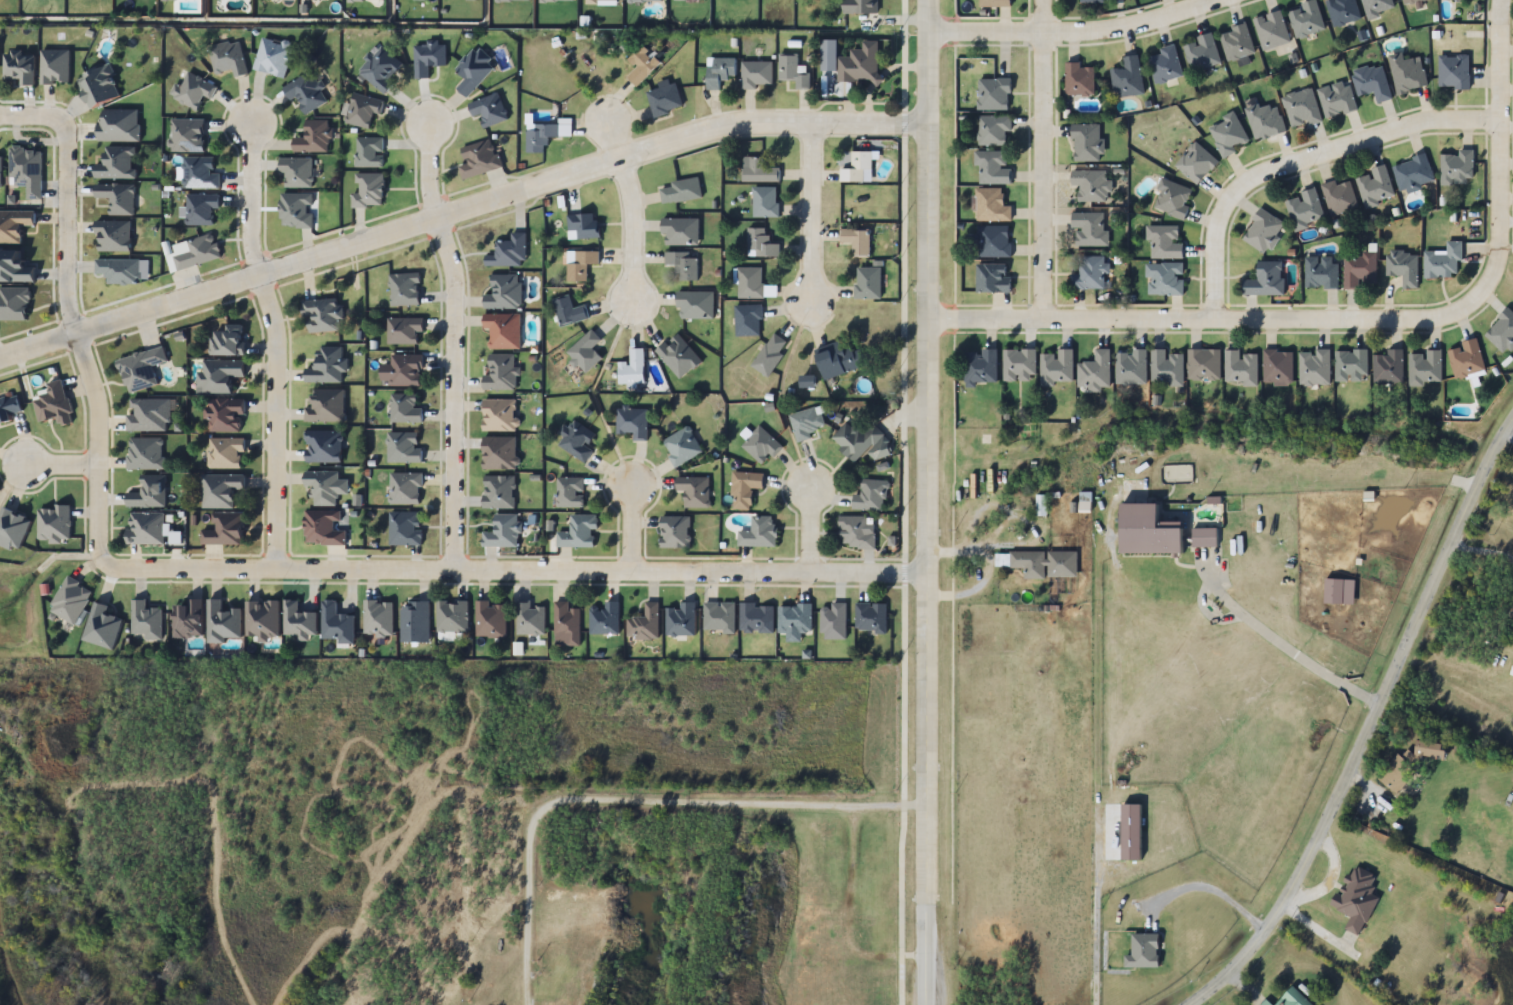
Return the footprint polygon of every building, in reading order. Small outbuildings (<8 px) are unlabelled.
[(846,14),(881,14),(881,0),(846,0),(846,14)] [(1315,0),(1312,0),(1300,4),(1302,8),(1288,13),(1297,39),(1325,30),(1315,0)] [(1354,0),(1324,0),(1333,27),(1360,18),(1354,0)] [(1395,11),(1393,0),(1362,0),(1366,17),(1395,11)] [(1291,42),(1281,10),(1253,19),(1263,51),(1291,42)] [(1226,60),(1253,55),(1248,26),(1220,31),(1226,60)] [(1196,38),(1197,42),(1184,46),(1192,73),(1221,65),(1212,33),(1196,38)] [(293,46),(262,37),(254,70),(284,78),(293,46)] [(233,70),(235,77),(247,74),(239,40),(208,47),(214,74),(233,70)] [(839,58),(838,82),(879,83),(879,41),(863,41),(863,50),(852,50),(852,58),(839,58)] [(414,78),(429,78),(429,66),(445,66),(445,44),(414,44),(414,78)] [(402,65),(380,45),(366,61),(367,63),(358,72),(384,95),(394,83),(390,79),(402,65)] [(629,59),(637,68),(627,77),(637,87),(661,64),(643,45),(629,59)] [(1148,58),(1155,85),(1183,77),(1175,45),(1160,49),(1161,54),(1148,58)] [(465,78),(457,88),(467,97),(497,65),(478,46),(456,69),(465,78)] [(43,85),(42,47),(69,47),(69,84),(43,85)] [(4,51),(37,52),(37,89),(4,88),(4,51)] [(1420,57),(1405,61),(1403,52),(1389,56),(1398,94),(1427,87),(1420,57)] [(779,81),(796,81),(796,90),(810,90),(810,74),(798,74),(798,55),(779,55),(779,81)] [(1439,55),(1439,89),(1469,89),(1469,55),(1439,55)] [(1111,70),(1114,98),(1143,94),(1139,56),(1123,58),(1124,69),(1111,70)] [(708,90),(720,90),(720,79),(736,79),(736,59),(708,59),(708,90)] [(93,108),(80,73),(111,62),(123,97),(93,108)] [(772,63),(742,63),(742,88),(772,88),(772,63)] [(1080,63),(1066,63),(1066,96),(1094,96),(1094,67),(1080,67),(1080,63)] [(1382,63),(1351,72),(1359,97),(1374,92),(1378,104),(1393,99),(1382,63)] [(291,101),(295,98),(305,114),(328,101),(310,71),(283,88),(291,101)] [(180,86),(175,83),(169,96),(197,109),(203,96),(211,100),(218,86),(187,72),(180,86)] [(1011,79),(978,79),(978,111),(1011,111),(1011,79)] [(1317,90),(1327,120),(1357,110),(1347,80),(1317,90)] [(682,110),(677,84),(648,89),(652,115),(682,110)] [(1322,121),(1311,87),(1282,97),(1292,130),(1322,121)] [(384,103),(354,92),(344,121),(369,129),(374,114),(379,115),(384,103)] [(508,120),(497,93),(469,104),(474,118),(479,116),(484,129),(508,120)] [(1256,141),(1286,132),(1275,100),(1246,109),(1256,141)] [(1249,145),(1235,113),(1208,125),(1222,157),(1249,145)] [(978,117),(978,146),(1011,146),(1011,117),(978,117)] [(558,124),(526,125),(527,152),(546,152),(546,137),(572,137),(571,118),(558,118),(558,124)] [(170,119),(207,119),(206,152),(170,152),(170,119)] [(294,153),(328,152),(328,120),(306,120),(306,138),(294,138),(294,153)] [(1072,162),(1102,162),(1102,125),(1072,125),(1072,162)] [(355,138),(355,167),(383,167),(383,138),(355,138)] [(462,179),(500,169),(492,139),(462,147),(467,164),(459,166),(462,179)] [(1175,162),(1195,185),(1218,165),(1198,142),(1175,162)] [(97,177),(97,144),(137,144),(136,177),(97,177)] [(9,145),(42,146),(41,205),(9,204),(9,145)] [(1441,155),(1441,184),(1473,184),(1473,150),(1458,150),(1458,155),(1441,155)] [(975,168),(978,168),(978,184),(1011,184),(1011,168),(1008,168),(1008,151),(975,151),(975,168)] [(873,153),(853,153),(853,169),(840,169),(840,183),(873,183),(873,153)] [(1435,183),(1426,155),(1392,166),(1400,193),(1435,183)] [(183,188),(218,187),(218,157),(183,157),(183,188)] [(762,157),(742,157),(742,182),(780,182),(780,168),(762,168),(762,157)] [(311,158),(280,158),(280,175),(284,175),(284,188),(311,188),(311,158)] [(1395,198),(1385,166),(1370,170),(1371,174),(1356,178),(1365,207),(1395,198)] [(1071,188),(1077,188),(1077,201),(1109,201),(1109,171),(1071,171),(1071,188)] [(352,207),(384,207),(384,174),(356,173),(355,193),(353,193),(352,207)] [(671,182),(671,187),(660,189),(662,204),(702,198),(699,178),(671,182)] [(1151,209),(1184,220),(1194,190),(1161,179),(1151,209)] [(1334,181),(1320,185),(1330,217),(1358,208),(1349,180),(1335,184),(1334,181)] [(97,185),(133,185),(134,216),(98,217),(97,185)] [(753,217),(778,217),(778,187),(753,187),(753,217)] [(1012,221),(1012,206),(1003,206),(1003,188),(975,188),(975,221),(1012,221)] [(1316,189),(1301,193),(1301,196),(1285,200),(1293,230),(1324,221),(1316,189)] [(312,193),(281,193),(281,228),(312,228),(312,193)] [(213,209),(220,209),(220,194),(185,195),(186,225),(213,224),(213,209)] [(35,246),(0,243),(0,209),(38,212),(35,246)] [(1242,240),(1266,254),(1284,223),(1260,209),(1242,240)] [(1071,228),(1075,228),(1075,246),(1107,246),(1107,212),(1071,212),(1071,228)] [(568,215),(568,239),(598,239),(598,215),(568,215)] [(698,219),(663,219),(663,245),(698,245),(698,219)] [(96,222),(130,222),(130,252),(96,252),(96,222)] [(978,257),(1011,257),(1011,226),(978,226),(978,257)] [(1150,259),(1184,259),(1184,243),(1179,243),(1180,226),(1147,226),(1147,240),(1151,240),(1150,259)] [(769,243),(769,228),(748,228),(748,251),(755,251),(755,256),(780,256),(780,243),(769,243)] [(870,257),(870,230),(840,230),(840,244),(853,244),(853,257),(870,257)] [(221,258),(214,233),(187,241),(190,252),(174,256),(178,270),(221,258)] [(525,233),(512,233),(512,241),(495,241),(495,265),(525,265),(525,233)] [(1461,241),(1447,241),(1447,252),(1424,252),(1424,278),(1461,278),(1461,241)] [(32,282),(0,281),(0,249),(32,249),(32,282)] [(567,283),(588,283),(588,265),(599,265),(599,252),(567,252),(567,283)] [(696,280),(696,252),(665,252),(665,265),(677,265),(677,280),(696,280)] [(1376,252),(1362,252),(1362,256),(1343,256),(1343,287),(1376,287),(1376,252)] [(1403,289),(1418,289),(1418,252),(1387,252),(1387,276),(1403,276),(1403,289)] [(1071,275),(1071,289),(1106,289),(1106,256),(1081,256),(1081,275),(1071,275)] [(1305,258),(1305,289),(1338,289),(1338,258),(1305,258)] [(97,259),(139,259),(139,284),(97,284),(97,259)] [(1244,296),(1283,296),(1283,262),(1257,262),(1257,280),(1244,280),(1244,296)] [(1184,295),(1184,263),(1147,263),(1147,295),(1184,295)] [(976,265),(1010,265),(1010,280),(1011,297),(977,297),(976,265)] [(764,298),(764,268),(739,268),(739,298),(764,298)] [(881,300),(881,268),(856,268),(856,300),(881,300)] [(390,306),(421,305),(420,274),(389,275),(390,306)] [(521,274),(493,274),(493,295),(484,295),(484,309),(521,309),(521,274)] [(31,321),(0,319),(0,288),(33,290),(31,321)] [(714,319),(714,292),(677,292),(677,319),(714,319)] [(552,300),(560,327),(589,319),(585,306),(573,309),(569,295),(552,300)] [(304,301),(305,333),(342,331),(340,299),(304,301)] [(761,305),(736,305),(736,336),(761,336),(761,305)] [(1510,309),(1484,334),(1507,356),(1512,350),(1512,312),(1510,309)] [(520,315),(484,315),(484,330),(490,330),(490,349),(520,349),(520,315)] [(387,344),(418,344),(418,333),(423,333),(423,318),(387,318),(387,344)] [(243,325),(226,325),(226,332),(210,332),(210,356),(243,356),(243,325)] [(602,359),(594,350),(602,341),(591,330),(566,354),(585,375),(602,359)] [(656,352),(680,381),(702,362),(677,333),(656,352)] [(751,366),(767,377),(790,344),(774,333),(751,366)] [(1485,372),(1478,340),(1447,348),(1455,379),(1485,372)] [(866,367),(860,348),(844,353),(840,341),(816,349),(825,380),(866,367)] [(306,383),(344,383),(344,347),(317,347),(317,369),(306,369),(306,383)] [(119,359),(128,393),(158,386),(153,366),(167,362),(164,348),(119,359)] [(619,362),(619,384),(644,384),(644,349),(629,349),(629,362),(619,362)] [(1078,362),(1078,389),(1110,389),(1110,349),(1095,349),(1095,362),(1078,362)] [(1036,381),(1036,350),(1004,350),(1004,381),(1036,381)] [(1073,350),(1058,350),(1058,354),(1041,354),(1041,385),(1073,385),(1073,350)] [(1151,384),(1184,384),(1184,353),(1167,353),(1167,350),(1151,350),(1151,384)] [(1220,350),(1188,350),(1188,380),(1220,380),(1220,350)] [(1263,383),(1293,383),(1293,350),(1263,350),(1263,383)] [(1330,350),(1299,350),(1299,385),(1330,385),(1330,350)] [(1373,384),(1403,384),(1403,350),(1387,350),(1387,355),(1373,355),(1373,384)] [(965,351),(965,383),(997,383),(997,351),(965,351)] [(1115,384),(1146,384),(1146,351),(1115,351),(1115,384)] [(1368,351),(1335,351),(1335,382),(1368,382),(1368,351)] [(1409,354),(1409,385),(1441,385),(1441,351),(1426,351),(1426,354),(1409,354)] [(1225,384),(1258,384),(1258,353),(1225,353),(1225,384)] [(391,386),(422,386),(422,355),(391,355),(391,386)] [(483,375),(483,390),(515,390),(515,355),(488,355),(488,375),(483,375)] [(232,393),(232,377),(246,377),(246,361),(203,361),(203,372),(197,372),(197,393),(232,393)] [(40,423),(58,418),(60,427),(74,423),(63,380),(48,384),(50,394),(34,398),(40,423)] [(344,422),(344,390),(314,390),(314,408),(305,408),(305,422),(344,422)] [(11,415),(23,412),(18,394),(0,399),(0,424),(13,421),(11,415)] [(423,408),(416,408),(416,395),(391,395),(391,423),(423,423),(423,408)] [(127,431),(171,431),(170,399),(131,399),(131,414),(127,414),(127,431)] [(244,399),(207,399),(207,432),(243,432),(244,399)] [(517,432),(517,400),(483,400),(483,432),(517,432)] [(789,416),(798,443),(817,436),(814,428),(823,425),(817,407),(789,416)] [(647,409),(616,409),(616,434),(633,434),(633,441),(647,441),(647,409)] [(568,428),(564,425),(558,433),(564,437),(559,445),(585,463),(594,451),(587,446),(595,434),(574,420),(568,428)] [(863,436),(847,421),(830,439),(855,462),(866,451),(879,463),(895,447),(873,426),(863,436)] [(741,445),(762,465),(771,456),(773,458),(783,448),(761,426),(741,445)] [(703,452),(688,427),(662,441),(676,467),(703,452)] [(342,431),(306,431),(306,463),(342,463),(342,431)] [(387,433),(387,463),(421,463),(421,433),(387,433)] [(163,469),(163,438),(128,438),(128,469),(163,469)] [(484,438),(484,470),(515,470),(515,438),(484,438)] [(208,469),(243,469),(243,439),(208,439),(208,469)] [(339,472),(305,471),(305,487),(314,487),(313,505),(337,505),(337,495),(348,495),(348,480),(339,480),(339,472)] [(751,510),(753,489),(764,490),(765,473),(733,472),(731,509),(751,510)] [(421,473),(389,473),(389,504),(421,504),(421,473)] [(202,508),(235,508),(235,489),(245,489),(245,474),(202,474),(202,508)] [(164,475),(141,475),(141,493),(128,493),(128,507),(164,507),(164,475)] [(484,476),(483,508),(514,508),(514,476),(484,476)] [(583,478),(556,478),(556,507),(583,507),(583,478)] [(709,478),(676,478),(676,491),(685,491),(685,508),(709,508),(709,478)] [(853,494),(852,509),(885,512),(887,481),(862,479),(860,495),(853,494)] [(1161,504),(1123,504),(1122,555),(1186,555),(1186,522),(1161,522),(1161,504)] [(17,555),(31,519),(2,507),(0,512),(0,548),(17,555)] [(70,507),(39,507),(39,541),(70,541),(70,507)] [(343,544),(343,511),(306,511),(306,544),(343,544)] [(421,546),(421,512),(389,512),(389,546),(421,546)] [(165,513),(128,513),(128,544),(165,544),(165,513)] [(244,513),(213,513),(213,531),(202,531),(202,544),(244,544),(244,513)] [(482,546),(518,546),(518,515),(495,515),(495,533),(482,533),(482,546)] [(556,547),(594,547),(594,530),(597,530),(597,515),(570,515),(570,532),(556,533),(556,547)] [(660,517),(660,548),(690,548),(690,517),(660,517)] [(777,546),(777,517),(751,517),(751,531),(739,531),(739,546),(777,546)] [(874,548),(874,517),(840,517),(840,548),(874,548)] [(1219,547),(1219,529),(1192,529),(1192,547),(1219,547)] [(995,551),(995,568),(1025,568),(1025,577),(1077,577),(1077,551),(995,551)] [(49,612),(76,626),(93,591),(67,577),(49,612)] [(203,600),(191,600),(191,605),(174,605),(174,637),(203,637),(203,600)] [(240,610),(222,610),(222,600),(208,600),(208,641),(240,641),(240,610)] [(146,608),(146,601),(132,601),(132,640),(161,640),(161,608),(146,608)] [(246,601),(246,637),(278,637),(278,601),(246,601)] [(284,637),(317,637),(317,613),(298,613),(298,601),(284,601),(284,637)] [(339,640),(338,644),(353,645),(354,616),(336,615),(336,601),(323,601),(322,640),(339,640)] [(392,601),(364,601),(364,636),(392,636),(392,601)] [(437,632),(468,632),(468,601),(437,601),(437,632)] [(506,637),(506,605),(490,605),(490,601),(476,601),(476,637),(506,637)] [(554,646),(580,646),(580,610),(569,610),(569,601),(554,601),(554,646)] [(429,602),(400,602),(400,643),(429,643),(429,602)] [(618,635),(619,603),(605,602),(605,608),(590,608),(590,635),(618,635)] [(739,603),(774,602),(774,635),(740,635),(739,603)] [(114,650),(122,620),(106,616),(108,606),(94,603),(83,642),(114,650)] [(627,618),(627,639),(658,639),(658,603),(645,603),(645,618),(627,618)] [(695,603),(679,603),(679,608),(666,608),(666,636),(695,636),(695,603)] [(704,632),(734,632),(734,603),(704,603),(704,632)] [(821,640),(846,640),(846,603),(830,603),(830,607),(821,607),(821,640)] [(886,634),(886,604),(855,604),(855,634),(886,634)] [(545,605),(517,605),(517,634),(545,634),(545,605)] [(778,634),(811,634),(811,605),(778,605),(778,634)] [(1445,744),(1415,740),(1413,755),(1443,760),(1445,744)] [(1415,772),(1399,755),(1377,776),(1393,793),(1415,772)] [(1322,904),(1342,914),(1349,898),(1329,889),(1322,904)] [(1157,967),(1157,933),(1131,933),(1131,956),(1123,956),(1123,967),(1157,967)] [(1292,986),(1273,1004),(1311,1004),(1292,986)]
